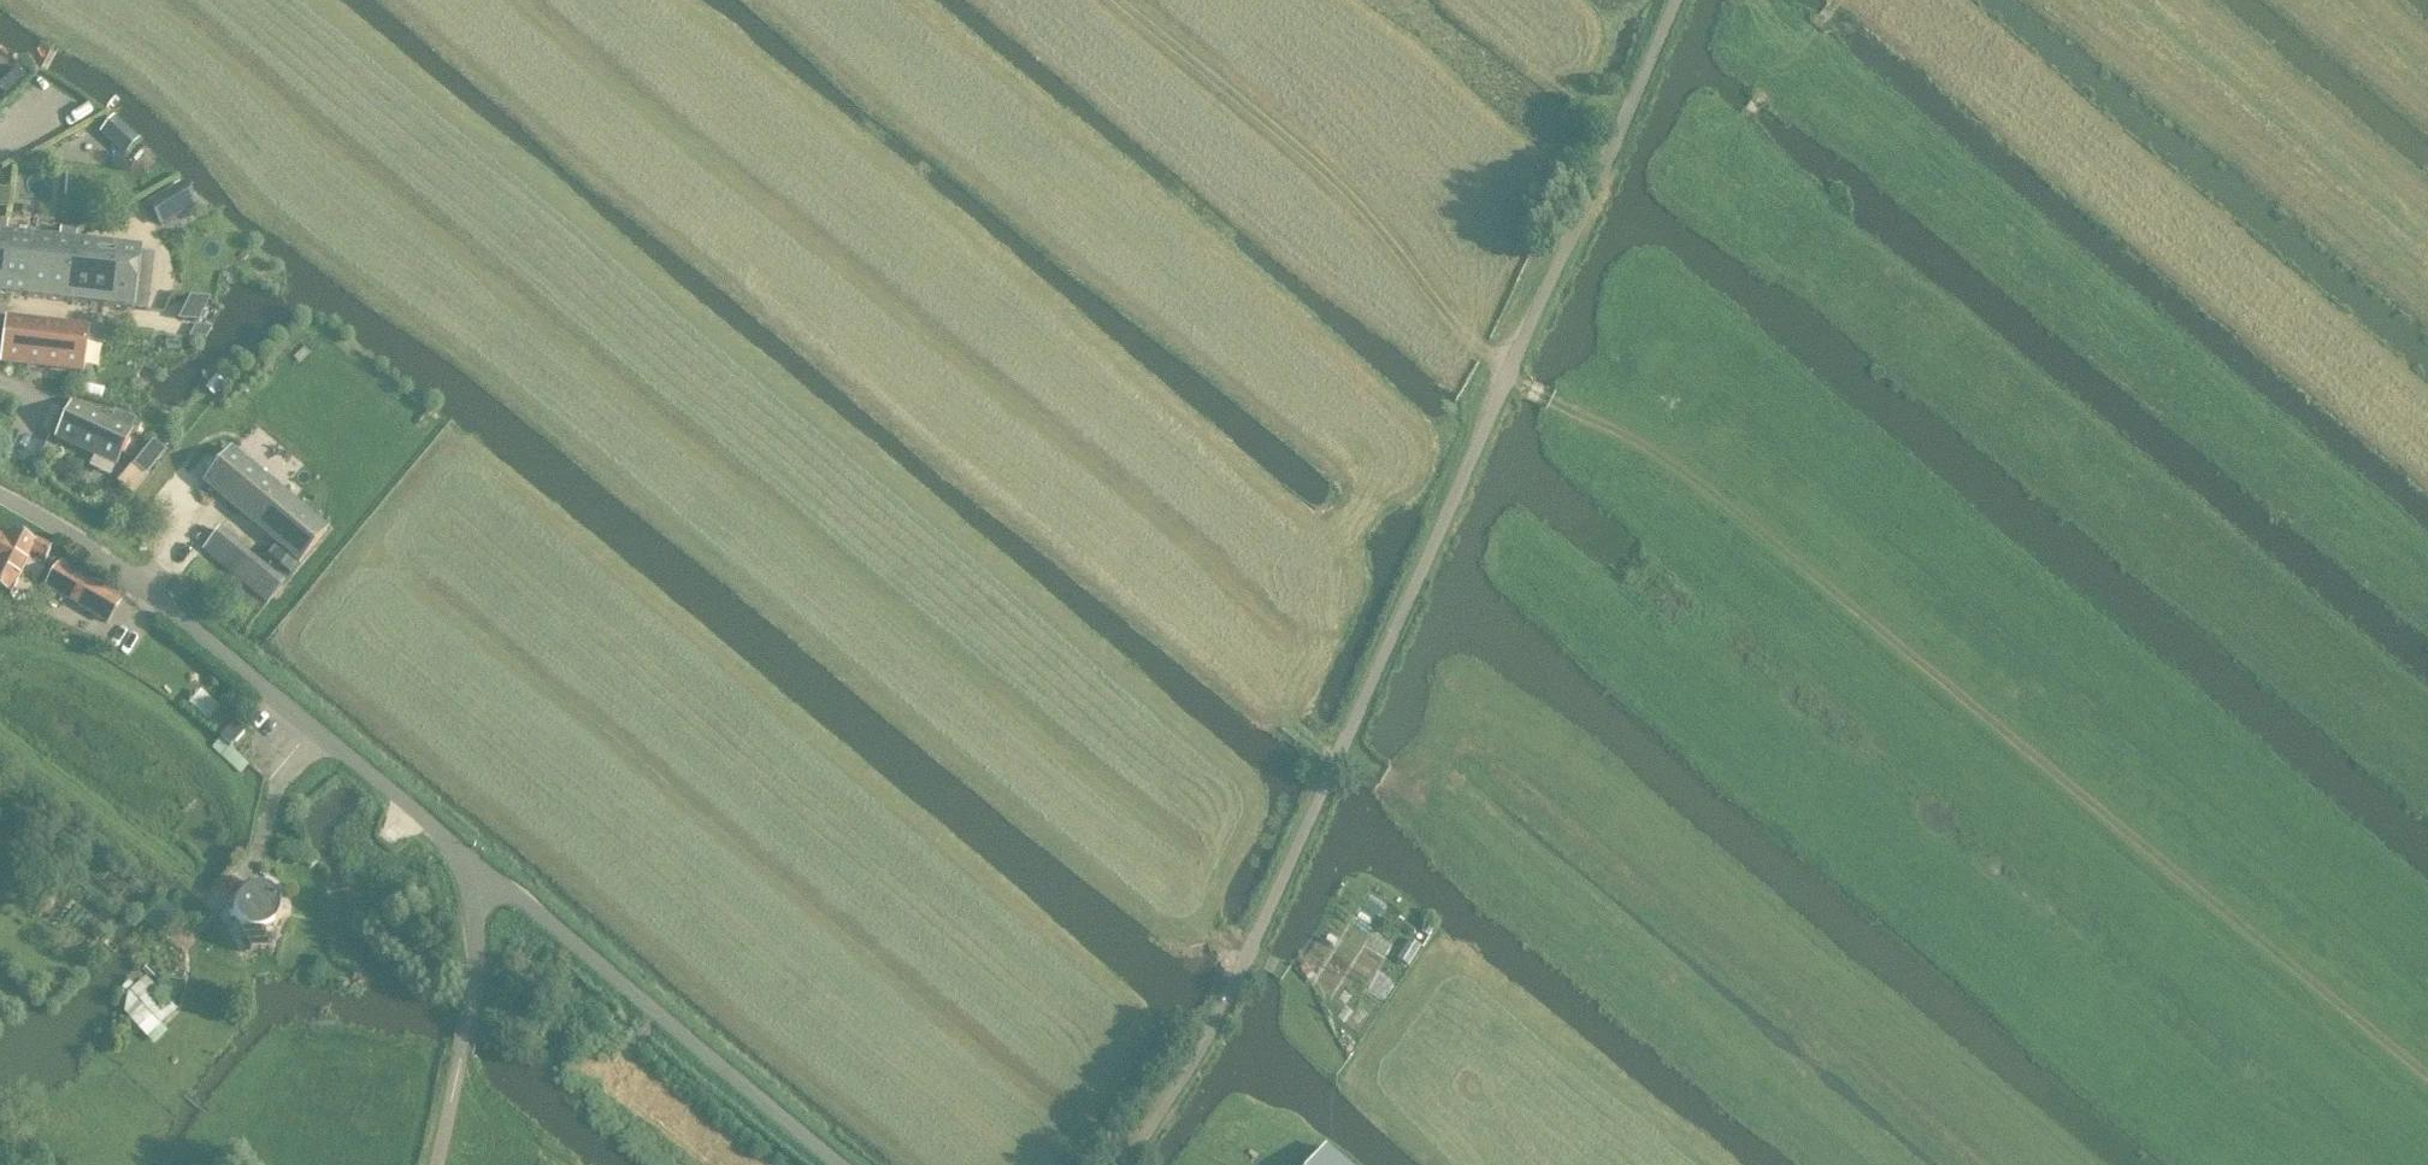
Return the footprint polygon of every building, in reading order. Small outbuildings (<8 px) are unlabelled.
[(138,141),(113,118),(99,133),(124,155),(138,141)] [(183,185),(147,205),(159,226),(195,206),(183,185)] [(0,286),(0,295),(68,303),(76,246),(77,234),(61,232),(59,244),(6,238),(0,286)] [(76,246),(68,303),(133,311),(140,254),(76,246)] [(198,326),(210,304),(191,301),(180,323),(198,326)] [(7,320),(1,363),(82,373),(88,330),(7,320)] [(71,406),(57,439),(116,466),(131,434),(71,406)] [(153,442),(133,466),(146,477),(166,453),(153,442)] [(204,484),(301,564),(328,531),(232,451),(204,484)] [(24,566),(31,554),(45,561),(51,549),(35,541),(34,544),(12,533),(9,538),(0,534),(0,594),(9,598),(24,566)] [(203,551),(268,604),(283,586),(218,533),(203,551)] [(297,564),(274,547),(267,557),(289,574),(297,564)] [(107,624),(114,613),(120,602),(59,566),(46,588),(107,624)] [(223,756),(231,748),(245,734),(235,724),(213,746),(223,756)] [(241,928),(243,930),(240,931),(250,953),(272,954),(265,934),(268,933),(271,931),(273,930),(275,928),(277,926),(279,924),(280,921),(282,918),(282,916),(283,913),(283,910),(283,907),(283,904),(282,901),(281,899),(279,896),(277,894),(276,892),(273,890),(271,888),(268,887),(266,886),(263,885),(260,885),(257,885),(254,885),(251,886),(249,887),(246,888),(244,890),(241,892),(239,894),(238,896),(236,898),(235,901),(234,904),(233,907),(233,910),(233,912),(234,915),(235,918),(236,921),(237,923),(239,926),(241,928)] [(128,994),(124,1013),(153,1045),(166,1032),(160,1026),(176,1011),(146,978),(128,994)] [(1328,1150),(1315,1164),(1346,1164),(1328,1150)]
